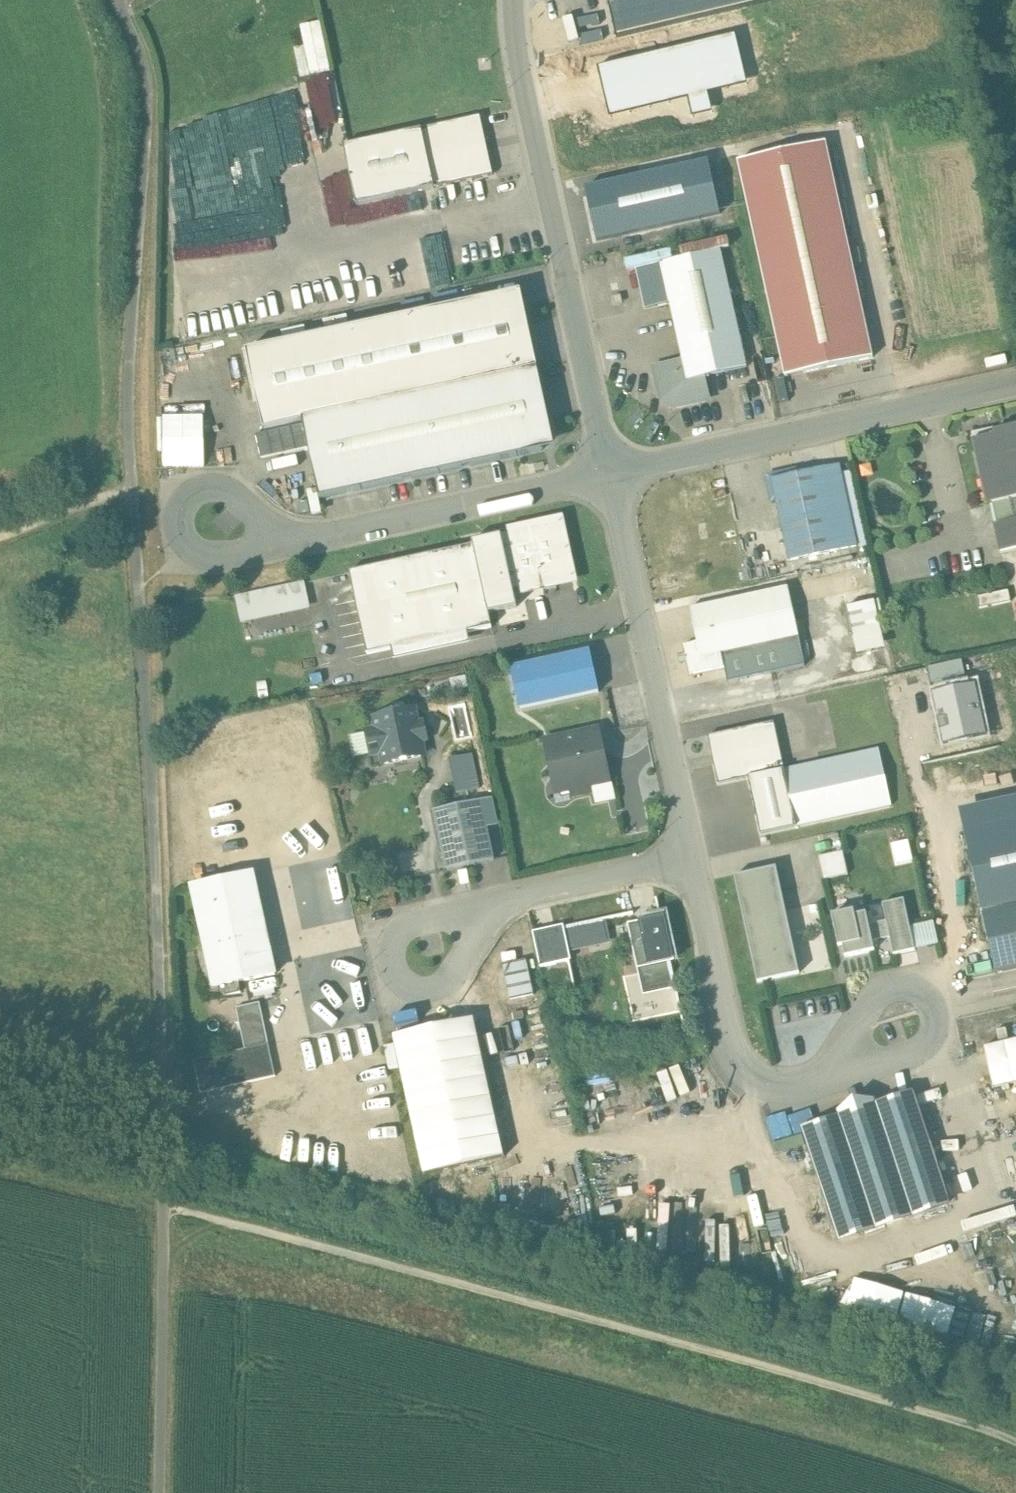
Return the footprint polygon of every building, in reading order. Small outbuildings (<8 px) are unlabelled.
[(611,6),(618,37),(774,0),(638,0),(611,6)] [(434,187),(493,175),(480,116),(421,129),(434,187)] [(434,187),(421,129),(343,146),(356,204),(434,187)] [(826,142),(738,161),(785,377),(873,358),(826,142)] [(622,180),(633,234),(721,215),(709,160),(622,180)] [(622,180),(587,187),(584,188),(596,242),(633,234),(622,180)] [(730,248),(728,239),(679,250),(681,259),(720,250),(730,248)] [(747,367),(720,250),(681,259),(672,261),(661,263),(670,303),(683,360),(688,381),(705,377),(747,367)] [(623,262),(625,272),(636,269),(661,263),(672,261),(670,252),(623,262)] [(670,303),(661,263),(636,269),(645,309),(670,303)] [(302,420),(537,368),(523,303),(508,294),(247,351),(264,430),(303,422),(302,420)] [(659,365),(655,370),(662,401),(668,405),(674,408),(706,401),(709,395),(705,377),(688,381),(683,360),(659,365)] [(537,368),(302,420),(303,422),(320,499),(542,450),(552,435),(537,368)] [(160,467),(205,467),(206,415),(161,414),(160,467)] [(1005,430),(1004,430),(994,432),(995,436),(973,441),(987,505),(1010,500),(1014,519),(1015,519),(1015,427),(1005,430)] [(838,466),(773,481),(791,560),(856,546),(838,466)] [(1015,547),(1015,519),(995,524),(1001,550),(1015,547)] [(550,524),(501,535),(514,591),(542,585),(543,591),(557,588),(556,582),(563,581),(550,524)] [(501,535),(472,541),(473,545),(488,613),(489,613),(517,607),(514,591),(501,535)] [(473,545),(349,572),(367,654),(492,627),(489,613),(488,613),(473,545)] [(241,619),(246,618),(308,605),(304,583),(239,597),(236,597),(236,598),(241,619)] [(788,587),(690,609),(697,642),(701,658),(722,653),(799,636),(788,587)] [(846,604),(851,653),(880,650),(875,601),(846,604)] [(722,653),(701,658),(697,642),(684,645),(690,674),(725,666),(722,653)] [(590,650),(510,668),(519,708),(599,691),(590,650)] [(961,661),(928,668),(944,745),(986,737),(975,683),(966,685),(961,661)] [(414,710),(375,719),(377,730),(367,732),(372,754),(382,752),(384,764),(424,755),(420,740),(426,739),(423,724),(417,725),(414,710)] [(784,768),(783,765),(774,722),(708,736),(718,784),(748,777),(748,776),(749,776),(783,769),(784,768)] [(595,733),(549,743),(559,788),(572,785),(574,795),(588,791),(587,783),(605,779),(595,733)] [(797,826),(802,825),(891,806),(878,749),(784,769),(797,826)] [(472,753),(451,758),(449,759),(454,781),(477,776),(472,753)] [(379,765),(377,755),(357,759),(358,769),(379,765)] [(784,769),(764,773),(748,777),(761,834),(796,826),(784,769)] [(456,793),(463,792),(479,788),(477,776),(454,781),(456,793)] [(959,809),(995,973),(1015,969),(1015,797),(959,809)] [(481,800),(434,811),(447,870),(494,860),(481,800)] [(819,855),(825,879),(848,873),(843,850),(819,855)] [(799,973),(792,938),(776,867),(735,876),(758,982),(799,973)] [(253,874),(193,887),(206,947),(266,934),(253,874)] [(882,904),(884,911),(884,912),(886,921),(869,925),(866,913),(855,915),(853,910),(832,915),(838,947),(843,946),(845,957),(874,950),(872,941),(889,937),(890,938),(893,954),(915,950),(904,899),(882,904)] [(674,986),(669,965),(669,964),(669,962),(674,961),(665,916),(639,922),(641,934),(634,937),(645,991),(673,986),(674,986)] [(561,930),(564,943),(565,950),(566,950),(607,941),(603,922),(604,921),(561,930)] [(533,933),(533,934),(540,967),(541,968),(568,962),(561,930),(540,935),(538,931),(533,933)] [(266,934),(206,947),(215,988),(239,982),(275,974),(266,934)] [(239,982),(215,988),(217,998),(241,993),(239,982)] [(260,1003),(236,1008),(245,1049),(269,1044),(260,1003)] [(394,1015),(397,1029),(419,1025),(416,1010),(394,1015)] [(474,1019),(394,1037),(424,1174),(504,1157),(474,1019)] [(803,1131),(839,1240),(950,1204),(913,1094),(803,1131)] [(852,1280),(843,1316),(947,1341),(956,1305),(852,1280)]
